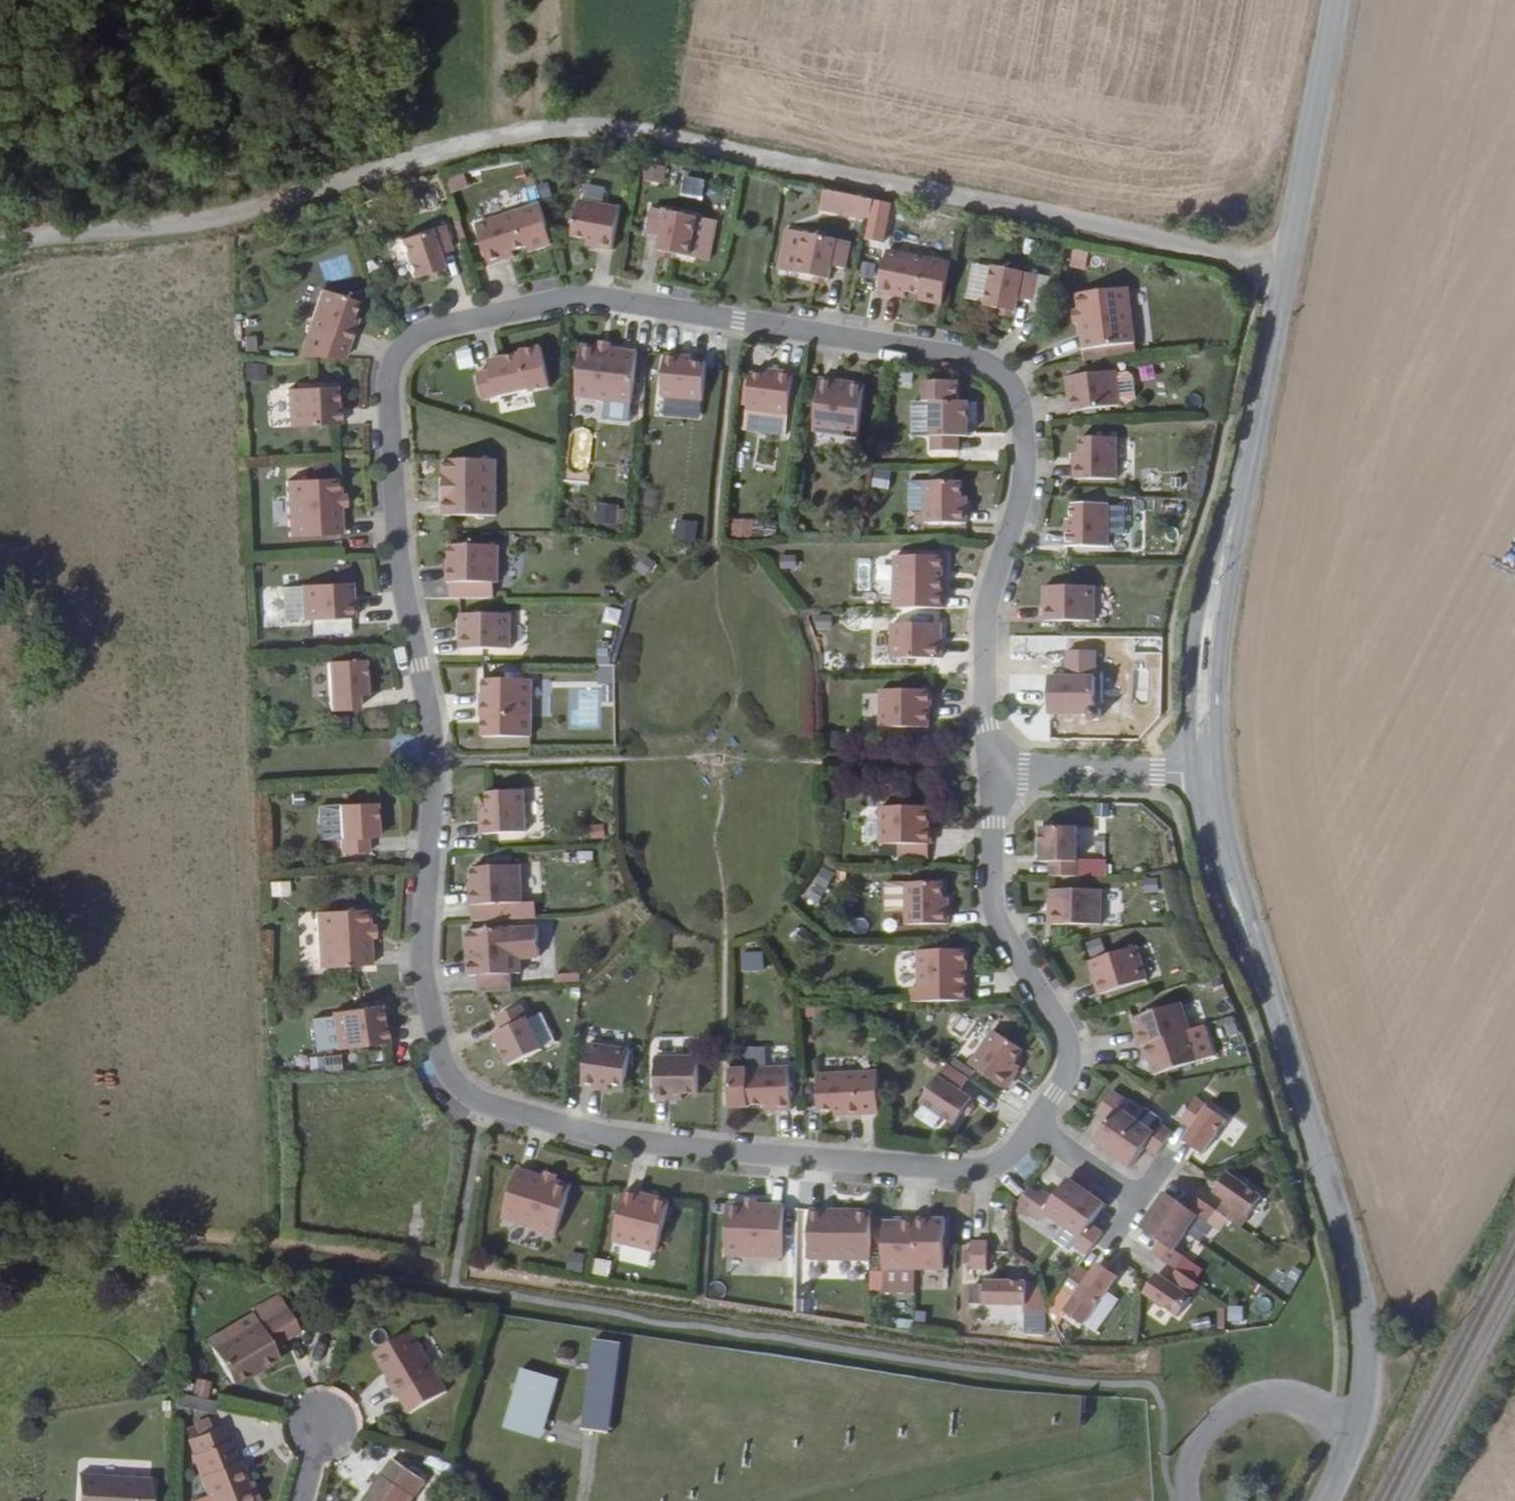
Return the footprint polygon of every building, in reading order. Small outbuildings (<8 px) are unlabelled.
[(645,164),(643,181),(666,183),(668,166),(645,164)] [(449,191),(468,189),(466,174),(447,177),(449,191)] [(874,201),(825,191),(821,211),(870,221),(874,201)] [(888,204),(876,201),(873,217),(885,219),(888,204)] [(615,251),(621,210),(580,203),(575,239),(591,242),(590,247),(615,251)] [(688,258),(697,217),(653,207),(646,233),(659,236),(656,250),(659,251),(671,254),(688,258)] [(550,251),(554,244),(545,209),(480,224),(491,267),(517,260),(516,254),(530,250),(536,254),(550,251)] [(716,222),(697,217),(688,258),(707,262),(716,222)] [(440,255),(453,252),(445,227),(402,241),(415,279),(445,270),(440,255)] [(777,269),(797,274),(805,234),(786,230),(777,269)] [(846,269),(851,243),(805,234),(797,274),(814,277),(827,280),(830,280),(833,266),(846,269)] [(1070,248),(1066,267),(1084,271),(1089,252),(1070,248)] [(927,296),(934,258),(891,249),(883,294),(909,300),(911,293),(927,296)] [(657,258),(669,261),(671,254),(659,251),(657,258)] [(1032,302),(1037,274),(991,266),(983,307),(1000,311),(1010,313),(1015,314),(1018,299),(1032,302)] [(826,287),(827,280),(814,277),(813,285),(826,287)] [(1084,351),(1137,345),(1131,290),(1079,295),(1081,313),(1082,326),(1084,351)] [(352,319),(358,302),(326,291),(311,331),(351,346),(360,321),(352,319)] [(1074,313),(1074,326),(1082,326),(1081,313),(1074,313)] [(613,348),(614,340),(601,339),(600,347),(613,348)] [(613,348),(600,347),(586,346),(582,398),(637,402),(641,351),(613,348)] [(461,369),(475,366),(471,349),(457,352),(461,369)] [(488,399),(536,388),(528,352),(494,360),(496,369),(482,372),(488,399)] [(695,362),(695,356),(670,354),(666,395),(707,399),(710,364),(695,362)] [(265,380),(265,363),(245,363),(245,380),(265,380)] [(789,437),(796,376),(769,373),(768,380),(753,379),(747,433),(789,437)] [(1073,414),(1122,408),(1117,373),(1068,379),(1073,414)] [(325,387),(325,379),(315,379),(316,387),(325,387)] [(837,388),(837,383),(825,382),(819,431),(863,437),(868,387),(855,385),(854,390),(837,388)] [(340,408),(337,408),(337,387),(325,387),(316,387),(288,388),(289,425),(341,423),(340,408)] [(963,435),(971,435),(970,401),(933,402),(935,450),(964,450),(963,435)] [(1116,481),(1116,440),(1080,440),(1080,455),(1072,455),(1073,481),(1116,481)] [(498,516),(498,462),(444,462),(445,476),(445,489),(445,516),(498,516)] [(873,486),(890,489),(893,472),(876,470),(873,486)] [(343,508),(342,496),(340,482),(289,487),(294,542),(346,538),(343,508)] [(962,500),(962,485),(926,484),(925,526),(967,526),(968,500),(962,500)] [(598,502),(596,523),(622,526),(624,504),(598,502)] [(1108,547),(1108,507),(1073,507),(1073,521),(1066,521),(1066,547),(1108,547)] [(677,519),(675,540),(698,542),(699,521),(677,519)] [(733,537),(755,538),(756,519),(734,519),(733,537)] [(500,584),(500,547),(451,547),(451,560),(451,572),(449,572),(449,584),(500,584)] [(646,577),(660,566),(650,554),(636,566),(646,577)] [(781,556),(782,571),(799,571),(798,555),(781,556)] [(944,573),(945,560),(897,560),(898,597),(949,597),(949,584),(944,584),(944,573)] [(302,621),(353,620),(352,585),(302,586),(302,621)] [(1092,623),(1092,588),(1044,588),(1044,622),(1092,623)] [(514,650),(514,615),(464,615),(464,650),(514,650)] [(944,659),(944,626),(896,626),(896,659),(944,659)] [(1094,706),(1095,652),(1067,652),(1067,676),(1050,676),(1050,716),(1087,716),(1088,719),(1090,721),(1094,722),(1097,722),(1100,721),(1102,718),(1103,715),(1102,711),(1100,709),(1097,707),(1094,706)] [(360,697),(368,697),(368,662),(330,662),(331,713),(361,713),(360,697)] [(536,738),(535,680),(486,680),(487,694),(487,705),(483,705),(484,718),(489,718),(489,738),(536,738)] [(913,698),(913,684),(866,684),(866,721),(887,721),(898,721),(910,721),(910,698),(913,698)] [(485,835),(527,833),(526,794),(490,795),(490,810),(484,810),(485,835)] [(918,807),(918,799),(908,799),(908,807),(918,807)] [(918,807),(908,807),(880,807),(881,844),(933,844),(933,826),(930,826),(930,807),(918,807)] [(369,843),(377,842),(375,809),(340,811),(342,859),(370,858),(369,843)] [(1076,882),(1075,832),(1042,832),(1042,866),(1048,866),(1048,882),(1076,882)] [(471,905),(521,902),(520,865),(472,867),(472,879),(473,890),(470,890),(471,905)] [(823,867),(809,897),(821,903),(835,872),(823,867)] [(270,882),(271,896),(289,895),(289,880),(270,882)] [(889,884),(889,913),(909,914),(909,885),(889,884)] [(945,898),(945,885),(909,885),(909,914),(909,926),(951,926),(950,898),(945,898)] [(1099,925),(1099,893),(1051,893),(1051,925),(1099,925)] [(370,939),(369,926),(368,913),(317,916),(320,972),(372,969),(370,939)] [(469,980),(520,978),(518,932),(466,935),(467,950),(471,950),(472,965),(468,965),(469,980)] [(969,963),(969,950),(921,950),(921,987),(972,987),(972,974),(969,974),(969,963)] [(1095,997),(1142,984),(1134,951),(1086,964),(1095,997)] [(368,1001),(359,1002),(360,1009),(370,1008),(368,1001)] [(1145,1047),(1147,1046),(1192,1032),(1193,1031),(1184,1004),(1164,1011),(1152,1015),(1136,1019),(1145,1047)] [(1162,1004),(1149,1007),(1152,1015),(1164,1011),(1162,1004)] [(388,1024),(384,1024),(381,1006),(370,1008),(360,1009),(335,1013),(342,1050),(391,1042),(388,1024)] [(544,1015),(528,1022),(522,1008),(497,1020),(504,1033),(496,1037),(512,1071),(559,1048),(544,1015)] [(1017,1067),(1026,1055),(996,1032),(971,1066),(1006,1091),(1021,1071),(1017,1067)] [(1156,1076),(1202,1061),(1192,1032),(1147,1046),(1156,1076)] [(626,1087),(630,1050),(589,1047),(584,1089),(612,1093),(613,1085),(626,1087)] [(817,1057),(818,1072),(839,1070),(837,1055),(817,1057)] [(702,1095),(703,1059),(661,1058),(659,1100),(686,1101),(686,1095),(702,1095)] [(959,1093),(967,1080),(944,1065),(920,1105),(953,1127),(962,1113),(969,1103),(971,1100),(959,1093)] [(768,1109),(794,1109),(793,1068),(752,1069),(753,1105),(768,1104),(768,1109)] [(836,1116),(862,1115),(860,1073),(818,1075),(820,1111),(836,1111),(836,1116)] [(1111,1120),(1097,1140),(1107,1147),(1118,1155),(1141,1121),(1125,1110),(1131,1102),(1118,1093),(1103,1113),(1111,1120)] [(1206,1152),(1229,1119),(1200,1098),(1183,1122),(1195,1129),(1187,1139),(1194,1144),(1206,1152)] [(968,1117),(974,1106),(969,1103),(962,1113),(968,1117)] [(1161,1124),(1155,1131),(1141,1121),(1118,1155),(1127,1161),(1135,1167),(1148,1147),(1160,1155),(1168,1144),(1175,1134),(1161,1124)] [(561,1185),(548,1181),(517,1171),(502,1221),(560,1239),(575,1189),(561,1185)] [(561,1185),(563,1179),(549,1175),(548,1181),(561,1185)] [(1236,1225),(1257,1196),(1225,1175),(1212,1194),(1223,1201),(1215,1211),(1236,1225)] [(1040,1223),(1045,1217),(1061,1229),(1086,1193),(1076,1186),(1069,1181),(1054,1201),(1042,1195),(1040,1198),(1028,1214),(1040,1223)] [(644,1199),(645,1196),(629,1191),(616,1242),(660,1253),(674,1203),(658,1199),(656,1203),(644,1199)] [(1019,1207),(1028,1214),(1040,1198),(1033,1193),(1031,1191),(1019,1207)] [(1089,1227),(1104,1206),(1096,1200),(1086,1193),(1061,1229),(1076,1240),(1071,1246),(1086,1258),(1096,1243),(1101,1236),(1089,1227)] [(1183,1208),(1162,1194),(1156,1203),(1151,1211),(1185,1233),(1196,1217),(1204,1222),(1212,1210),(1192,1196),(1183,1208)] [(753,1204),(741,1203),(727,1202),(723,1254),(779,1258),(782,1206),(753,1204)] [(844,1256),(843,1205),(807,1205),(807,1256),(844,1256)] [(1182,1255),(1174,1249),(1185,1233),(1151,1211),(1146,1218),(1140,1226),(1160,1240),(1152,1252),(1174,1267),(1182,1255)] [(943,1214),(913,1214),(912,1218),(912,1263),(942,1263),(943,1243),(943,1232),(943,1214)] [(881,1217),(881,1263),(912,1263),(912,1218),(881,1217)] [(982,1265),(982,1237),(968,1237),(968,1265),(982,1265)] [(620,1245),(617,1257),(650,1266),(653,1253),(620,1245)] [(570,1254),(569,1271),(584,1272),(584,1254),(570,1254)] [(1093,1312),(1115,1279),(1104,1271),(1096,1266),(1088,1276),(1078,1269),(1063,1290),(1093,1312)] [(1178,1313),(1199,1284),(1176,1268),(1168,1279),(1159,1274),(1146,1291),(1178,1313)] [(1029,1307),(1029,1284),(988,1283),(988,1307),(1029,1307)] [(267,1348),(293,1333),(273,1299),(245,1314),(250,1323),(206,1348),(226,1382),(252,1368),(254,1371),(274,1360),(267,1348)] [(206,1348),(250,1323),(245,1314),(200,1339),(206,1348)] [(394,1399),(436,1376),(411,1332),(373,1354),(388,1382),(385,1384),(394,1399)] [(619,1344),(592,1341),(580,1431),(607,1434),(619,1344)] [(558,1380),(519,1368),(502,1428),(540,1439),(558,1380)] [(193,1396),(209,1398),(211,1381),(195,1379),(193,1396)] [(220,1442),(214,1427),(187,1438),(192,1453),(186,1456),(203,1500),(246,1500),(240,1484),(224,1441),(220,1442)] [(433,1471),(401,1450),(367,1500),(413,1500),(433,1471)] [(144,1482),(71,1479),(71,1500),(143,1500),(144,1482)] [(247,1482),(240,1484),(246,1500),(254,1500),(247,1482)]
